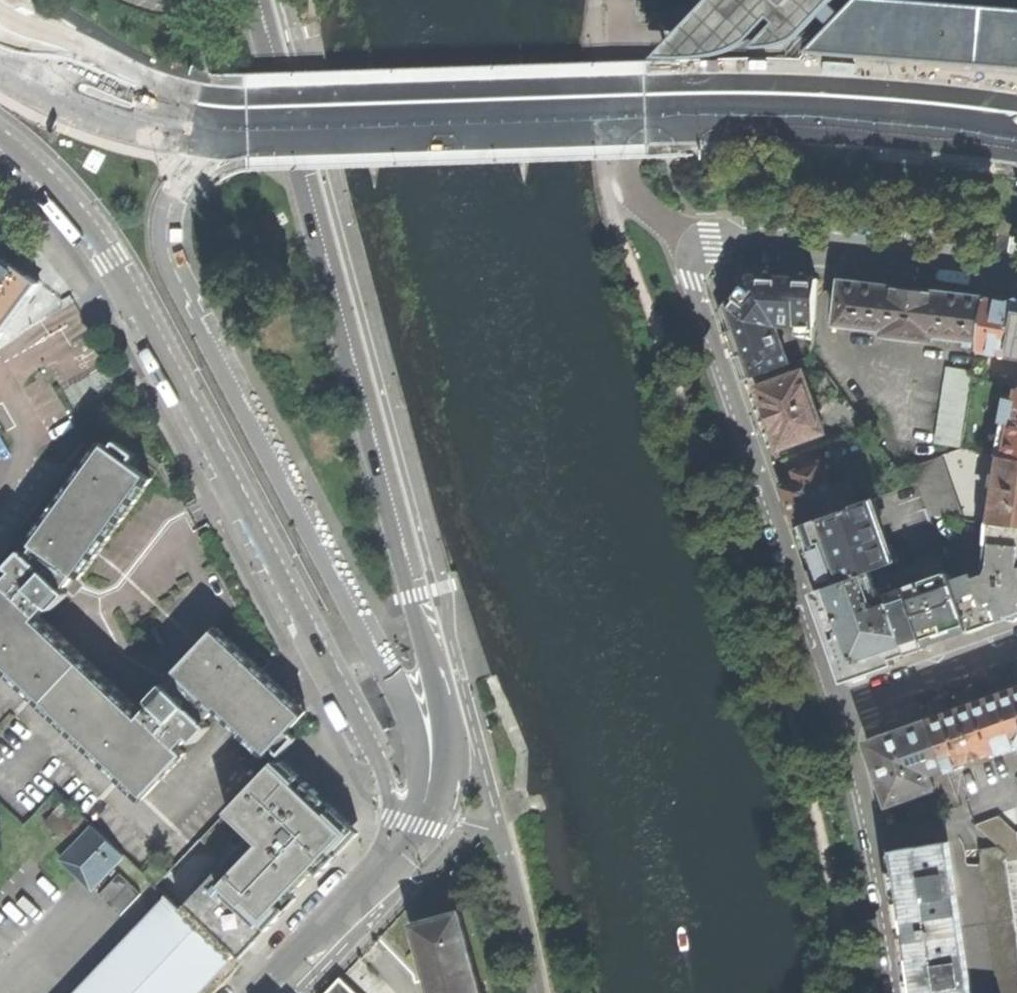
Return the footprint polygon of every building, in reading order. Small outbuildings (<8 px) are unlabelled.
[(652,57),(700,57),(711,55),(728,50),(740,42),(768,17),(774,23),(747,47),(770,45),(789,40),(815,17),(826,26),(798,54),(1016,75),(1016,0),(706,0),(652,57)] [(39,282),(3,256),(9,246),(0,240),(0,336),(39,282)] [(736,359),(744,382),(788,367),(775,329),(814,330),(819,282),(752,279),(721,319),(736,359)] [(880,288),(841,283),(836,326),(885,332),(885,337),(936,342),(936,337),(980,343),(987,301),(936,294),(880,288)] [(987,301),(980,343),(978,353),(1016,360),(1016,306),(1009,305),(987,301)] [(935,444),(964,450),(975,373),(947,369),(935,444)] [(767,420),(778,452),(825,436),(803,375),(757,390),(767,420)] [(1014,402),(1006,401),(996,457),(999,457),(1016,460),(1016,393),(1014,402)] [(144,801),(187,755),(181,749),(191,738),(194,740),(193,741),(194,742),(196,743),(198,743),(212,729),(211,726),(210,724),(208,725),(206,722),(216,711),(181,678),(171,688),(168,686),(166,686),(162,689),(159,693),(159,696),(161,699),(145,715),(41,617),(50,607),(53,610),(55,610),(63,601),(69,595),(69,592),(67,590),(78,577),(81,579),(153,481),(130,465),(131,464),(132,464),(134,463),(135,461),(134,459),(117,447),(116,446),(114,447),(112,449),(112,451),(102,444),(30,542),(36,547),(25,559),(22,555),(19,555),(9,565),(9,568),(13,572),(4,582),(0,579),(0,666),(144,801)] [(999,457),(992,523),(1016,527),(1016,460),(999,457)] [(930,516),(962,521),(940,459),(914,469),(930,516)] [(805,559),(817,592),(869,574),(891,565),(870,502),(853,508),(845,482),(831,487),(823,466),(786,478),(790,487),(781,490),(787,507),(805,559)] [(992,523),(987,523),(986,569),(982,575),(952,585),(969,634),(1016,617),(1016,527),(992,523)] [(835,642),(847,677),(908,656),(888,601),(886,595),(877,596),(869,574),(817,592),(835,642)] [(946,643),(969,634),(952,585),(950,581),(888,601),(908,656),(946,643)] [(177,674),(181,678),(216,711),(266,758),(274,749),(282,757),(290,749),(282,741),(308,713),(219,629),(177,674)] [(978,705),(897,733),(865,744),(889,805),(933,788),(930,772),(1016,745),(1016,692),(978,705)] [(317,800),(277,762),(191,851),(218,876),(234,860),(251,876),(258,882),(240,899),(266,924),(353,833),(317,800)] [(64,801),(45,821),(58,833),(76,813),(64,801)] [(125,854),(92,825),(60,857),(93,887),(125,854)] [(980,866),(997,992),(1016,992),(1016,833),(1004,835),(1006,854),(997,846),(981,848),(984,862),(980,866)] [(942,843),(894,849),(900,894),(911,971),(914,992),(963,992),(942,843)] [(235,893),(240,899),(258,882),(251,876),(235,893)] [(148,878),(130,896),(149,914),(74,992),(198,992),(231,959),(148,878)] [(413,923),(428,981),(419,983),(422,992),(479,992),(457,910),(433,917),(413,923)] [(338,976),(321,992),(355,992),(338,976)]
